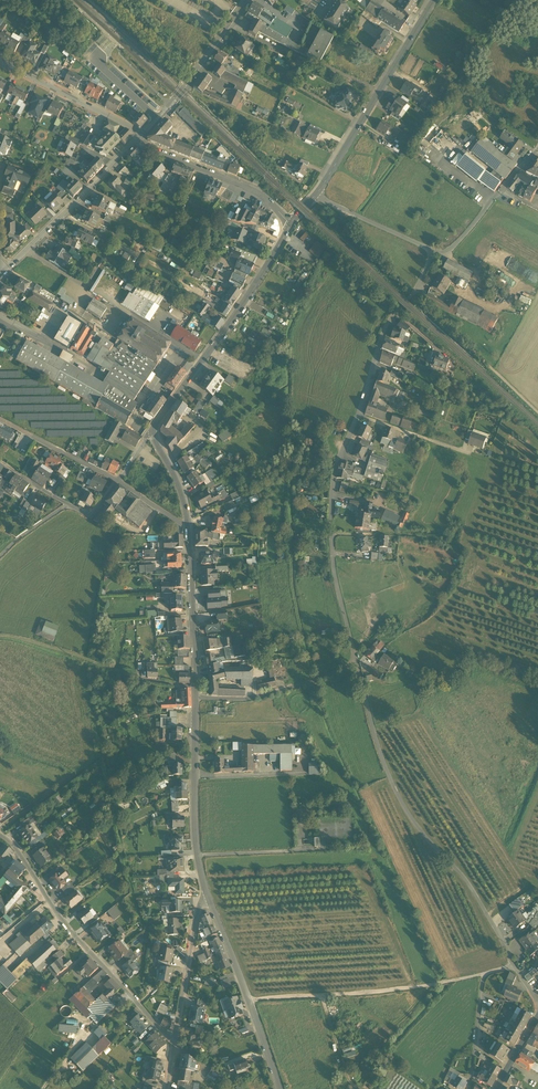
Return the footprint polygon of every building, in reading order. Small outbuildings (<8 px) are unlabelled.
[(370,3),(366,0),(354,0),(366,9),(370,13),(375,4),(371,2),(372,1),(371,1),(370,3)] [(409,17),(416,6),(408,0),(405,0),(398,9),(409,17)] [(314,11),(318,5),(312,2),(309,7),(314,11)] [(324,21),(336,29),(348,9),(336,2),(324,21)] [(255,21),(268,29),(275,19),(266,12),(267,11),(264,9),(263,10),(254,3),(248,12),(250,14),(248,17),(255,21)] [(377,19),(383,9),(375,4),(370,13),(377,19)] [(284,11),(291,16),(295,11),(288,6),(284,11)] [(398,33),(405,22),(384,8),(383,9),(377,19),(388,26),(398,33)] [(361,15),(377,27),(381,22),(365,10),(361,15)] [(286,40),(292,30),(277,21),(277,20),(275,19),(268,29),(286,40)] [(259,32),(306,58),(310,52),(302,48),(302,49),(300,48),(286,40),(268,29),(255,21),(248,33),(255,38),(259,32)] [(30,22),(26,26),(29,30),(34,26),(30,22)] [(375,53),(378,55),(380,52),(384,54),(393,40),(389,38),(391,35),(388,32),(387,33),(383,31),(378,39),(379,40),(378,42),(377,41),(371,50),(375,52),(375,53)] [(320,32),(310,52),(306,58),(319,65),(326,52),(332,39),(320,32)] [(6,47),(11,38),(5,35),(2,33),(0,36),(0,44),(6,47)] [(19,43),(20,42),(24,36),(21,34),(19,38),(13,34),(12,36),(11,38),(19,43)] [(19,43),(11,38),(6,47),(15,53),(20,44),(19,43)] [(235,50),(247,58),(254,48),(243,39),(235,50)] [(21,57),(35,64),(40,54),(35,52),(31,50),(34,44),(29,42),(27,46),(21,57)] [(371,50),(361,45),(359,48),(369,53),(371,50)] [(221,66),(223,63),(227,58),(219,53),(214,60),(221,66)] [(41,69),(55,76),(56,73),(59,68),(58,67),(53,65),(54,63),(56,59),(48,55),(41,69)] [(294,65),(300,69),(303,63),(304,63),(297,59),(295,64),(294,65)] [(225,72),(228,68),(229,67),(223,63),(221,66),(220,67),(225,71),(225,72)] [(212,74),(220,79),(225,72),(225,71),(220,67),(218,66),(212,74)] [(225,72),(237,78),(241,73),(232,67),(231,70),(228,68),(225,72)] [(64,82),(77,89),(79,84),(82,79),(69,72),(70,73),(65,82),(64,81),(64,82)] [(235,87),(244,92),(248,83),(237,78),(225,72),(220,79),(235,87)] [(203,93),(208,87),(211,81),(203,75),(193,89),(202,95),(203,93)] [(79,84),(85,87),(85,85),(88,80),(82,77),(82,79),(79,84)] [(225,91),(211,81),(208,87),(211,89),(212,88),(222,95),(225,91)] [(244,92),(249,95),(253,86),(248,83),(244,92)] [(401,91),(409,96),(413,91),(417,94),(419,90),(411,85),(411,86),(406,83),(401,91)] [(85,94),(91,97),(96,87),(90,84),(89,85),(88,87),(85,94)] [(8,94),(13,97),(16,98),(20,90),(12,86),(8,94)] [(97,87),(96,87),(91,97),(97,100),(103,90),(97,87)] [(244,92),(235,87),(234,91),(242,95),(244,92)] [(20,90),(16,98),(19,100),(23,102),(24,102),(28,94),(20,90)] [(344,96),(351,99),(354,94),(347,90),(344,96)] [(232,91),(228,100),(226,105),(236,110),(239,104),(242,95),(234,91),(232,91)] [(10,103),(13,97),(8,94),(5,100),(10,103)] [(341,109),(345,111),(347,108),(349,108),(350,105),(350,104),(349,103),(351,100),(351,99),(344,96),(341,94),(339,98),(337,98),(336,100),(336,102),(337,102),(335,106),(336,107),(335,107),(336,109),(338,110),(340,110),(341,109)] [(421,105),(426,108),(433,97),(428,94),(421,105)] [(114,98),(113,100),(120,104),(122,101),(115,95),(114,98)] [(35,117),(37,118),(40,112),(41,112),(46,101),(35,96),(31,103),(33,104),(32,105),(30,109),(31,109),(30,110),(33,112),(31,115),(35,117)] [(105,108),(115,113),(120,104),(113,100),(114,98),(111,96),(108,101),(105,108)] [(213,100),(226,105),(228,100),(222,97),(222,99),(215,96),(213,100)] [(396,101),(394,105),(403,111),(407,105),(399,99),(395,96),(393,99),(396,101)] [(399,99),(407,105),(409,101),(402,96),(399,99)] [(52,114),(58,118),(63,109),(52,103),(48,111),(53,113),(52,114)] [(17,114),(20,116),(26,105),(23,104),(20,108),(17,114)] [(398,116),(403,111),(394,105),(392,108),(388,105),(386,108),(392,112),(398,116)] [(178,115),(201,137),(206,131),(184,109),(180,106),(175,112),(178,114),(178,115)] [(135,120),(139,115),(133,109),(129,115),(135,120)] [(35,118),(40,121),(43,116),(44,114),(41,112),(40,112),(37,118),(35,117),(35,118)] [(390,115),(398,121),(401,118),(398,116),(392,112),(390,115)] [(132,123),(140,130),(147,121),(139,115),(135,120),(132,123)] [(102,130),(109,133),(117,138),(119,136),(116,134),(120,127),(120,126),(107,120),(102,130)] [(156,130),(164,137),(172,128),(164,121),(156,130)] [(384,136),(388,131),(390,127),(382,122),(376,131),(384,136)] [(294,135),(299,137),(305,126),(300,124),(299,126),(295,133),(294,135)] [(116,134),(119,136),(125,130),(120,127),(116,134)] [(312,142),(314,143),(319,132),(309,128),(307,131),(304,137),(303,139),(306,140),(312,142)] [(121,141),(125,145),(133,136),(125,129),(125,130),(119,136),(117,138),(121,141)] [(391,135),(395,138),(399,131),(395,129),(392,134),(391,135)] [(148,142),(171,151),(175,142),(163,138),(164,137),(156,130),(147,140),(148,142)] [(87,132),(81,142),(79,145),(80,145),(86,148),(94,137),(87,132)] [(516,156),(520,150),(521,150),(524,146),(515,139),(515,140),(505,132),(500,139),(505,142),(507,140),(512,144),(510,146),(508,150),(516,156)] [(95,148),(101,151),(106,154),(117,142),(118,143),(121,141),(117,138),(109,133),(101,141),(94,137),(86,148),(93,151),(95,148)] [(66,139),(74,143),(79,145),(80,145),(79,145),(81,142),(67,136),(66,139)] [(470,154),(471,152),(482,138),(479,136),(475,141),(467,151),(470,154)] [(3,156),(6,147),(10,148),(12,143),(2,139),(0,138),(0,155),(3,156)] [(483,138),(482,138),(471,152),(494,170),(504,179),(505,180),(517,165),(512,161),(504,154),(506,151),(499,146),(497,148),(483,138)] [(60,153),(71,158),(75,148),(75,147),(72,146),(64,142),(64,144),(62,149),(60,153)] [(106,154),(108,154),(118,143),(117,142),(106,154)] [(171,151),(190,158),(193,149),(175,142),(171,151)] [(127,155),(133,161),(138,155),(141,153),(135,147),(127,155)] [(198,151),(193,149),(190,158),(200,162),(204,154),(198,151)] [(504,154),(512,161),(516,156),(508,150),(506,152),(506,151),(504,154)] [(204,153),(204,154),(200,162),(214,168),(218,159),(210,156),(204,153)] [(214,168),(221,171),(225,162),(225,159),(222,156),(222,155),(220,154),(218,159),(214,168)] [(145,162),(138,155),(133,161),(140,167),(145,162)] [(476,183),(478,181),(494,193),(500,184),(490,176),(485,172),(465,156),(457,167),(476,183)] [(77,157),(75,163),(79,165),(81,166),(83,163),(84,160),(77,157)] [(83,163),(88,168),(96,175),(104,166),(96,159),(90,165),(84,160),(83,163)] [(78,169),(79,165),(75,163),(67,160),(65,164),(78,169)] [(299,165),(307,168),(309,163),(301,160),(299,165)] [(293,171),(296,172),(298,167),(284,161),(282,168),(285,170),(286,168),(293,171)] [(530,168),(537,171),(537,164),(534,162),(530,168)] [(154,180),(155,181),(156,181),(157,179),(162,173),(165,170),(157,164),(155,166),(153,165),(148,170),(150,172),(148,174),(150,176),(149,176),(153,180),(154,180)] [(171,173),(181,177),(185,168),(175,164),(171,173)] [(297,176),(302,178),(307,168),(299,165),(299,164),(298,167),(296,172),(294,175),(297,176)] [(227,173),(237,176),(238,174),(240,168),(236,167),(237,166),(233,165),(232,167),(230,166),(227,173)] [(4,187),(13,191),(17,181),(28,185),(31,176),(9,168),(8,169),(5,176),(8,177),(3,187),(4,187)] [(87,183),(96,175),(88,168),(83,172),(79,175),(83,179),(82,179),(84,181),(85,181),(87,183)] [(119,174),(126,177),(130,173),(125,168),(119,174)] [(194,172),(185,168),(181,177),(188,179),(187,181),(190,182),(194,172)] [(535,177),(537,171),(530,168),(526,173),(533,176),(535,177)] [(494,170),(490,176),(500,184),(504,179),(494,170)] [(521,182),(526,185),(531,187),(532,185),(536,181),(532,178),(522,172),(517,177),(516,178),(521,182)] [(162,173),(157,179),(161,182),(163,184),(167,178),(162,173)] [(115,190),(121,196),(125,193),(118,187),(121,184),(114,177),(108,184),(115,190)] [(124,184),(130,186),(133,180),(127,178),(124,184)] [(172,182),(171,181),(167,178),(163,184),(159,192),(165,194),(167,191),(172,182)] [(508,188),(513,192),(521,182),(516,178),(508,188)] [(215,198),(216,196),(217,193),(219,193),(221,187),(221,186),(209,181),(204,194),(215,198)] [(64,193),(66,191),(66,190),(68,188),(60,184),(57,182),(54,188),(61,192),(63,194),(64,193)] [(71,185),(68,188),(66,190),(66,191),(73,198),(82,189),(74,182),(71,185)] [(530,188),(531,187),(526,185),(525,186),(525,185),(519,196),(524,199),(530,187),(530,188)] [(1,194),(13,198),(15,192),(13,191),(4,187),(1,194)] [(226,189),(221,187),(219,193),(217,193),(216,196),(220,197),(226,189)] [(536,191),(530,188),(530,187),(524,199),(530,202),(536,191)] [(220,197),(229,202),(229,201),(234,193),(226,189),(220,197)] [(56,197),(61,202),(67,196),(64,193),(63,194),(61,192),(56,197)] [(47,202),(53,196),(50,193),(44,199),(47,202)] [(238,196),(234,193),(229,201),(234,204),(236,200),(238,196)] [(45,203),(54,212),(63,203),(61,202),(56,197),(55,197),(53,195),(53,196),(47,202),(45,203)] [(96,197),(94,202),(108,209),(110,204),(111,203),(96,197)] [(38,207),(42,211),(45,208),(40,202),(36,206),(38,207)] [(106,213),(108,209),(94,202),(91,207),(106,214),(106,213)] [(247,207),(247,206),(245,205),(243,210),(250,214),(252,210),(247,207)] [(244,224),(256,226),(256,225),(257,223),(262,224),(262,225),(267,215),(268,215),(269,212),(255,205),(252,210),(250,214),(244,224)] [(6,223),(13,223),(13,216),(12,216),(12,210),(5,206),(5,217),(6,217),(6,223)] [(28,217),(36,225),(46,215),(42,211),(38,207),(28,217)] [(244,224),(250,214),(243,210),(238,208),(232,221),(238,223),(244,224)] [(86,212),(84,217),(97,224),(100,219),(86,212)] [(267,215),(262,225),(271,228),(274,222),(275,221),(274,221),(275,220),(276,219),(275,219),(275,218),(271,216),(268,215),(267,215)] [(95,229),(97,224),(84,217),(82,222),(95,229)] [(201,219),(196,228),(201,231),(206,221),(201,219)] [(238,229),(240,225),(227,220),(226,225),(238,229)] [(262,224),(260,227),(273,233),(272,236),(277,238),(279,234),(280,232),(280,229),(279,227),(277,222),(275,220),(274,221),(275,221),(274,222),(271,228),(262,225),(262,224)] [(11,253),(11,254),(19,246),(17,243),(20,240),(23,242),(31,234),(25,227),(17,235),(14,234),(14,223),(13,223),(6,223),(5,223),(7,223),(7,228),(5,228),(5,237),(9,237),(10,237),(10,240),(9,240),(9,241),(7,241),(7,243),(5,243),(5,251),(6,251),(6,250),(9,250),(11,253)] [(247,231),(256,234),(259,226),(256,225),(256,226),(244,224),(243,227),(243,228),(248,229),(247,231)] [(79,239),(84,242),(88,233),(81,229),(76,238),(79,239)] [(232,239),(242,243),(245,237),(246,233),(242,231),(241,232),(238,231),(236,230),(232,239)] [(96,237),(88,233),(84,242),(92,246),(96,237)] [(303,242),(309,235),(306,233),(300,239),(303,242)] [(253,248),(261,251),(266,239),(254,234),(252,239),(250,239),(247,245),(253,248)] [(72,247),(75,249),(78,243),(78,242),(75,240),(68,237),(64,244),(72,247)] [(309,252),(318,259),(326,250),(317,241),(309,252)] [(508,263),(511,257),(487,244),(483,249),(508,263)] [(233,247),(232,251),(241,254),(239,258),(253,265),(257,257),(233,247)] [(49,261),(60,268),(64,261),(68,264),(72,258),(68,255),(57,248),(53,255),(50,253),(46,259),(49,261)] [(72,258),(78,261),(81,256),(71,251),(68,255),(72,258)] [(232,261),(237,263),(237,264),(239,258),(241,254),(232,251),(230,255),(231,255),(229,258),(230,259),(232,260),(232,261)] [(122,259),(128,262),(131,256),(125,253),(122,259)] [(235,269),(247,275),(249,276),(251,271),(253,267),(254,265),(253,265),(239,258),(237,264),(237,263),(235,269)] [(215,264),(213,268),(221,272),(224,265),(217,261),(215,264)] [(443,270),(458,278),(468,283),(473,273),(448,261),(443,270)] [(235,269),(233,275),(245,280),(247,275),(235,269)] [(199,279),(202,281),(204,276),(195,271),(192,277),(199,280),(199,279)] [(229,282),(235,285),(241,288),(242,289),(246,280),(245,280),(233,275),(232,274),(229,282)] [(432,287),(444,295),(447,289),(451,282),(439,275),(436,280),(432,287)] [(306,280),(300,276),(296,285),(302,288),(306,280)] [(21,292),(24,294),(26,291),(28,288),(30,285),(27,283),(23,281),(20,279),(18,282),(16,285),(14,288),(17,290),(21,292)] [(130,293),(133,295),(140,285),(137,284),(136,283),(130,293)] [(227,294),(229,295),(233,289),(222,283),(220,285),(225,288),(226,287),(230,290),(227,294)] [(159,295),(140,285),(133,295),(132,297),(130,295),(123,306),(137,315),(148,297),(161,305),(160,307),(167,311),(173,302),(163,297),(159,295)] [(9,299),(11,295),(12,294),(10,293),(11,291),(3,286),(0,291),(0,293),(9,299)] [(72,306),(71,306),(73,302),(63,296),(66,292),(61,289),(58,295),(62,297),(60,300),(70,305),(68,309),(69,310),(71,307),(72,306)] [(229,295),(228,295),(236,301),(241,294),(239,292),(233,289),(229,295)] [(223,293),(218,290),(217,293),(216,294),(224,298),(225,299),(228,295),(224,292),(223,293)] [(4,307),(6,304),(11,307),(14,302),(14,301),(9,299),(0,293),(0,309),(2,310),(4,307)] [(28,299),(49,312),(53,305),(32,293),(28,299)] [(223,302),(224,302),(231,308),(236,301),(228,295),(225,299),(223,302)] [(456,316),(476,326),(477,325),(476,325),(484,311),(485,311),(463,301),(455,297),(450,308),(427,295),(425,300),(449,313),(456,316)] [(149,323),(160,307),(161,305),(148,297),(137,315),(149,323)] [(210,308),(213,309),(215,305),(204,299),(202,303),(204,304),(210,308)] [(86,311),(100,320),(107,309),(93,300),(86,311)] [(20,305),(14,302),(11,307),(6,304),(4,307),(11,311),(12,309),(16,312),(20,305)] [(225,317),(231,308),(224,302),(222,305),(217,313),(225,317)] [(197,314),(202,318),(205,314),(210,308),(204,304),(197,314)] [(477,325),(490,333),(498,320),(484,311),(476,325),(477,325)] [(212,326),(216,320),(212,318),(211,319),(210,318),(205,314),(202,318),(201,319),(212,326)] [(78,332),(82,326),(68,317),(54,341),(68,349),(77,335),(78,332)] [(224,323),(217,318),(216,320),(212,326),(218,331),(224,323)] [(133,402),(147,381),(152,373),(171,344),(132,319),(130,320),(117,340),(113,347),(102,340),(98,346),(96,345),(87,360),(102,369),(101,371),(103,373),(105,374),(106,372),(108,372),(109,373),(103,382),(113,389),(133,402)] [(404,329),(407,331),(409,327),(402,321),(397,326),(402,330),(403,331),(404,329)] [(76,354),(82,357),(83,357),(97,335),(94,334),(95,333),(96,332),(95,331),(95,330),(94,330),(93,330),(92,331),(92,332),(90,331),(91,329),(85,325),(80,333),(78,336),(71,349),(73,350),(77,352),(76,354)] [(171,337),(195,352),(201,341),(178,326),(171,337)] [(263,328),(261,333),(270,337),(272,332),(263,328)] [(391,338),(407,343),(408,339),(403,337),(405,333),(394,329),(391,338)] [(382,349),(395,355),(399,346),(385,340),(382,349)] [(16,360),(54,382),(65,363),(58,359),(27,341),(26,343),(16,360)] [(171,351),(189,359),(190,355),(173,347),(171,351)] [(412,363),(395,356),(383,350),(380,363),(390,368),(393,361),(397,363),(397,364),(410,370),(412,363)] [(65,363),(68,365),(72,358),(62,352),(58,359),(65,363)] [(433,367),(446,372),(450,361),(437,357),(433,367)] [(65,363),(54,382),(83,399),(97,406),(102,397),(107,400),(113,389),(103,382),(102,384),(68,365),(65,363)] [(166,383),(175,390),(175,389),(186,374),(177,368),(166,383)] [(200,387),(212,396),(216,390),(214,389),(216,387),(218,388),(216,387),(217,385),(219,386),(223,380),(211,371),(206,378),(206,377),(204,380),(200,387)] [(376,382),(386,386),(386,385),(390,375),(380,371),(378,375),(379,376),(376,382)] [(155,375),(152,373),(147,381),(150,383),(155,375)] [(224,381),(230,386),(235,379),(228,375),(224,381)] [(392,399),(395,393),(396,391),(396,390),(386,386),(376,382),(373,392),(378,394),(389,398),(392,399)] [(164,386),(173,393),(175,390),(166,383),(164,386)] [(132,404),(133,402),(113,389),(107,400),(131,414),(133,412),(136,407),(136,406),(132,404)] [(395,399),(403,401),(406,393),(399,391),(395,399)] [(146,413),(154,418),(166,401),(157,394),(157,395),(153,392),(140,410),(146,413)] [(369,403),(374,405),(378,394),(373,392),(369,403)] [(209,402),(215,406),(219,401),(213,396),(209,402)] [(132,414),(131,414),(107,400),(102,397),(97,406),(95,409),(125,426),(128,421),(132,414)] [(95,409),(97,406),(83,399),(82,402),(95,409)] [(193,411),(199,415),(205,405),(199,401),(193,411)] [(178,423),(184,412),(187,408),(178,403),(177,402),(168,418),(174,421),(178,423)] [(365,415),(374,418),(378,406),(374,405),(369,403),(365,415)] [(374,418),(383,422),(387,410),(378,406),(374,418)] [(390,424),(412,432),(415,424),(393,416),(390,424)] [(168,418),(165,422),(171,426),(174,421),(168,418)] [(114,440),(119,431),(123,425),(115,421),(105,440),(112,444),(114,440)] [(171,452),(184,439),(180,436),(170,428),(171,426),(165,422),(160,431),(161,432),(161,433),(168,439),(165,442),(171,452)] [(129,429),(123,425),(119,431),(125,434),(128,430),(129,429)] [(190,425),(180,436),(184,439),(194,428),(190,425)] [(0,426),(0,436),(9,441),(13,433),(0,426)] [(362,439),(366,441),(366,440),(368,436),(367,436),(370,430),(362,426),(357,437),(362,439)] [(391,442),(392,442),(394,438),(396,432),(385,428),(382,438),(391,442)] [(122,439),(135,447),(141,438),(128,430),(125,434),(122,439)] [(218,437),(222,442),(230,436),(226,431),(218,437)] [(468,444),(483,450),(487,439),(473,434),(472,434),(469,441),(468,444)] [(380,444),(388,447),(391,442),(382,438),(380,444)] [(398,440),(398,439),(396,443),(393,449),(402,453),(406,446),(407,444),(398,440)] [(352,457),(361,461),(363,458),(367,449),(358,445),(352,457)] [(188,453),(191,456),(194,453),(193,452),(196,450),(197,451),(198,449),(200,448),(202,451),(204,449),(201,446),(198,448),(197,447),(188,453)] [(191,456),(188,459),(190,462),(193,459),(199,454),(199,453),(197,451),(196,450),(193,452),(194,453),(191,456)] [(43,456),(48,459),(51,454),(46,451),(43,456)] [(199,464),(200,465),(204,469),(205,470),(209,465),(208,465),(211,462),(207,459),(211,454),(208,451),(203,458),(199,464)] [(46,463),(54,468),(57,464),(60,460),(51,454),(48,459),(46,463)] [(196,463),(198,465),(199,464),(203,458),(199,454),(193,459),(196,463)] [(367,468),(366,471),(364,476),(361,475),(360,476),(364,477),(381,482),(383,473),(385,474),(386,469),(388,460),(371,454),(370,457),(367,456),(365,459),(365,460),(363,459),(363,461),(368,464),(366,468),(367,468)] [(185,465),(190,462),(188,459),(187,457),(178,463),(181,468),(185,465)] [(113,461),(106,458),(104,462),(101,469),(107,471),(108,468),(109,469),(113,461)] [(30,468),(34,471),(39,463),(35,460),(30,468)] [(119,464),(113,461),(109,469),(108,468),(107,471),(114,475),(119,464)] [(192,466),(190,462),(185,465),(181,468),(185,475),(185,474),(193,469),(192,466)] [(66,469),(57,464),(54,468),(53,471),(63,476),(66,469)] [(355,468),(347,466),(344,465),(339,464),(338,470),(353,473),(355,468)] [(195,471),(195,472),(196,473),(200,471),(201,471),(204,469),(200,465),(195,471)] [(32,480),(37,484),(45,472),(40,468),(32,480)] [(354,474),(360,476),(361,475),(364,476),(366,471),(355,468),(353,473),(353,474),(354,474)] [(185,474),(187,477),(194,471),(195,471),(193,469),(185,474)] [(7,479),(7,480),(11,473),(6,470),(2,476),(2,477),(4,478),(7,479)] [(212,470),(202,476),(205,481),(204,482),(206,485),(213,480),(217,478),(212,470)] [(347,475),(352,476),(353,474),(353,473),(338,470),(337,478),(346,480),(347,475)] [(51,476),(45,472),(37,484),(43,487),(51,476)] [(76,479),(82,482),(86,475),(80,472),(76,479)] [(198,475),(196,473),(195,472),(187,478),(195,489),(204,482),(205,481),(202,476),(200,474),(198,475)] [(12,494),(15,491),(23,480),(16,475),(4,491),(5,491),(4,492),(7,494),(11,496),(12,494)] [(96,490),(101,492),(103,487),(105,482),(95,477),(90,487),(96,490)] [(53,486),(57,490),(63,482),(59,479),(53,486)] [(29,485),(23,480),(15,491),(22,496),(25,498),(28,493),(25,491),(29,485)] [(207,487),(208,489),(216,485),(214,482),(213,480),(206,485),(207,487)] [(121,501),(125,496),(129,499),(132,495),(119,485),(112,494),(121,501)] [(224,490),(221,492),(225,499),(229,497),(224,490)] [(19,499),(22,496),(15,491),(12,494),(19,499)] [(202,509),(213,503),(210,498),(207,492),(206,492),(196,497),(202,509)] [(216,495),(212,496),(210,498),(213,503),(215,501),(216,503),(221,501),(225,499),(221,492),(216,495)] [(233,501),(240,498),(241,498),(239,494),(238,492),(237,492),(238,494),(231,497),(231,495),(230,495),(231,497),(232,497),(233,499),(234,500),(233,501)] [(84,504),(90,507),(92,503),(92,502),(94,498),(95,498),(86,493),(82,502),(81,502),(84,504)] [(114,509),(126,518),(139,502),(140,500),(135,497),(133,501),(125,511),(117,506),(121,501),(112,494),(105,502),(114,509)] [(32,515),(37,518),(46,501),(42,499),(37,496),(31,506),(36,509),(34,513),(32,515)] [(255,496),(249,498),(251,504),(257,501),(255,496)] [(105,506),(102,510),(110,515),(114,509),(105,502),(103,505),(105,506)] [(126,518),(140,528),(152,512),(139,502),(126,518)] [(364,514),(365,515),(370,515),(370,517),(371,517),(374,518),(374,520),(378,520),(379,511),(371,510),(372,504),(366,503),(365,508),(365,512),(364,514)] [(94,521),(101,525),(110,515),(102,510),(94,521)] [(358,511),(356,521),(365,522),(366,520),(370,520),(370,517),(370,515),(365,515),(362,515),(362,512),(358,511)] [(403,530),(407,518),(403,516),(400,524),(397,523),(398,520),(397,520),(399,517),(386,512),(385,513),(384,513),(382,516),(383,517),(381,521),(398,528),(403,530)] [(214,517),(212,525),(221,527),(222,523),(223,519),(214,517)] [(369,521),(370,520),(366,520),(365,522),(356,521),(355,528),(368,530),(369,521)] [(218,534),(220,534),(221,530),(221,527),(212,525),(212,527),(211,533),(214,533),(218,534)] [(195,532),(195,547),(208,547),(208,541),(205,541),(204,536),(204,532),(195,532)] [(174,537),(175,541),(175,548),(183,547),(182,536),(174,537)] [(359,538),(361,549),(368,548),(366,537),(359,538)] [(380,548),(387,548),(388,542),(388,537),(380,537),(379,548),(380,548)] [(200,553),(201,565),(215,564),(214,553),(200,553)] [(146,566),(146,574),(156,573),(155,566),(146,566)] [(202,577),(202,586),(211,585),(210,580),(213,580),(217,580),(216,572),(201,572),(201,577),(202,577)] [(179,588),(186,589),(187,576),(175,575),(174,588),(179,588)] [(162,584),(162,594),(164,594),(172,594),(173,584),(162,584)] [(220,598),(208,599),(208,600),(227,599),(227,591),(220,591),(220,598)] [(170,598),(171,611),(181,611),(181,597),(170,598)] [(208,600),(207,600),(207,609),(221,608),(221,607),(227,607),(227,599),(208,600)] [(216,612),(217,620),(227,619),(226,611),(216,612)] [(170,633),(182,632),(181,619),(180,619),(169,620),(169,621),(170,628),(170,633)] [(205,623),(206,633),(218,631),(217,621),(214,622),(212,620),(210,620),(209,622),(205,623)] [(53,641),(55,637),(42,632),(46,623),(42,621),(36,635),(53,641)] [(59,628),(46,623),(42,632),(55,637),(59,628)] [(178,645),(178,650),(188,650),(190,650),(189,637),(178,638),(178,642),(178,645)] [(224,648),(226,657),(226,660),(227,660),(235,659),(235,658),(245,656),(242,637),(232,638),(234,647),(233,647),(224,648)] [(231,638),(223,639),(224,648),(233,647),(231,638)] [(203,641),(205,652),(217,649),(216,640),(203,641)] [(378,640),(373,646),(378,651),(379,652),(385,645),(378,640)] [(373,657),(378,651),(373,646),(364,656),(370,660),(373,657)] [(178,658),(183,658),(188,658),(188,654),(188,650),(178,650),(178,654),(178,658)] [(205,655),(207,667),(215,665),(215,664),(214,660),(213,654),(205,655)] [(377,665),(388,671),(394,662),(394,661),(384,656),(385,654),(384,654),(377,665)] [(175,658),(175,666),(183,666),(183,658),(178,658),(175,658)] [(257,682),(258,690),(276,687),(271,661),(266,662),(268,679),(257,682)] [(394,662),(388,671),(392,673),(397,664),(394,662)] [(219,663),(215,664),(215,665),(207,667),(209,675),(221,671),(219,663)] [(180,675),(189,675),(189,666),(183,666),(175,666),(175,672),(180,672),(180,675)] [(227,680),(235,680),(235,668),(224,668),(223,668),(224,670),(226,678),(227,680)] [(251,668),(235,668),(235,680),(242,680),(252,680),(251,668)] [(147,678),(157,679),(157,670),(154,671),(147,671),(147,678)] [(224,670),(221,671),(209,675),(211,696),(217,696),(216,689),(216,681),(226,678),(224,670)] [(179,683),(190,684),(190,675),(189,675),(180,675),(179,675),(179,683)] [(190,690),(181,690),(181,700),(181,703),(182,708),(191,708),(190,690)] [(161,719),(160,730),(165,731),(165,729),(172,729),(176,729),(176,719),(161,719)] [(172,741),(181,741),(181,734),(182,734),(182,729),(176,729),(172,729),(172,741)] [(270,755),(280,755),(291,754),(291,745),(257,746),(252,746),(253,755),(270,755)] [(253,759),(253,755),(252,746),(242,746),(241,746),(241,751),(241,759),(253,759)] [(253,759),(241,759),(241,767),(233,767),(234,772),(242,772),(253,772),(253,759)] [(291,771),(291,759),(280,760),(280,761),(280,771),(291,771)] [(224,773),(224,768),(223,761),(216,761),(216,768),(214,768),(214,773),(224,773)] [(315,764),(309,765),(309,775),(317,774),(317,768),(315,768),(315,764)] [(166,777),(173,777),(173,776),(181,776),(182,765),(177,765),(173,765),(172,767),(169,767),(166,767),(166,777)] [(176,784),(176,794),(179,794),(179,793),(186,793),(186,784),(176,784)] [(18,806),(11,811),(14,815),(21,810),(18,806)] [(28,818),(32,824),(39,819),(35,814),(28,818)] [(19,825),(23,830),(29,826),(32,824),(28,818),(19,825)] [(177,827),(184,827),(184,818),(177,818),(172,818),(172,819),(172,826),(177,826),(177,827)] [(318,820),(319,839),(319,843),(325,843),(353,841),(353,831),(356,830),(356,828),(353,829),(352,818),(318,820)] [(19,833),(28,844),(37,837),(29,826),(23,830),(19,833)] [(171,851),(180,851),(180,844),(182,843),(182,838),(180,838),(179,838),(168,839),(168,844),(171,844),(171,851)] [(9,854),(12,851),(6,846),(0,853),(0,861),(2,863),(9,854)] [(30,852),(34,856),(39,853),(35,848),(30,852)] [(41,867),(48,861),(51,859),(43,849),(39,853),(34,856),(33,857),(36,860),(36,861),(38,864),(39,863),(41,867)] [(170,871),(170,872),(174,872),(183,872),(183,859),(173,859),(167,859),(167,860),(167,864),(170,864),(170,871)] [(16,862),(9,870),(18,878),(25,870),(16,862)] [(7,879),(15,887),(20,891),(20,890),(24,894),(28,889),(24,886),(17,880),(18,878),(9,870),(4,876),(7,879)] [(58,890),(61,888),(66,884),(65,884),(62,880),(67,876),(63,871),(58,875),(58,874),(57,875),(56,874),(54,876),(54,877),(49,881),(52,884),(53,884),(55,887),(55,888),(57,890),(58,890)] [(175,886),(175,894),(184,894),(184,880),(174,880),(168,880),(168,886),(175,886)] [(66,895),(68,893),(74,889),(68,882),(65,884),(66,884),(61,888),(66,895)] [(11,908),(24,894),(20,890),(20,891),(15,887),(4,902),(11,908)] [(76,887),(74,889),(68,893),(70,896),(75,892),(76,892),(78,890),(76,887)] [(65,900),(71,908),(81,900),(81,899),(80,900),(77,896),(78,896),(76,892),(75,892),(70,896),(65,900)] [(5,915),(5,914),(11,908),(4,902),(0,897),(0,910),(5,915)] [(510,905),(512,909),(521,902),(518,899),(510,905)] [(170,913),(181,913),(181,901),(176,901),(171,902),(169,902),(170,907),(170,913)] [(523,906),(521,902),(512,909),(515,912),(523,906)] [(108,911),(110,914),(117,909),(114,906),(108,911)] [(110,914),(115,920),(117,918),(116,917),(120,913),(121,915),(117,909),(110,914)] [(77,916),(84,924),(88,921),(92,918),(89,915),(89,912),(87,910),(85,910),(77,916)] [(515,929),(525,921),(522,916),(518,912),(508,920),(515,929)] [(526,913),(522,916),(525,921),(526,923),(532,915),(530,913),(529,912),(528,915),(526,913)] [(535,917),(530,925),(528,927),(533,930),(533,931),(537,924),(537,913),(535,917)] [(13,921),(5,914),(5,915),(3,917),(10,924),(13,921)] [(204,924),(205,927),(212,924),(208,914),(201,917),(202,922),(204,924)] [(526,923),(530,925),(535,917),(532,914),(532,915),(526,923)] [(88,921),(91,925),(99,918),(96,915),(93,917),(92,918),(88,921)] [(45,931),(46,933),(47,932),(53,927),(45,917),(37,924),(44,932),(45,931)] [(167,920),(168,935),(179,935),(178,919),(177,919),(167,920)] [(9,945),(19,956),(34,943),(32,942),(44,932),(37,924),(33,927),(29,922),(19,931),(20,932),(16,935),(18,937),(9,945)] [(107,936),(101,929),(104,927),(101,923),(90,932),(98,943),(107,936)] [(216,934),(212,924),(205,927),(206,931),(209,937),(216,934)] [(528,950),(537,943),(537,944),(537,943),(537,940),(532,932),(521,941),(528,950)] [(112,942),(115,945),(119,942),(123,940),(120,936),(112,942)] [(210,941),(213,948),(221,945),(218,938),(210,941)] [(49,943),(56,950),(59,947),(53,940),(49,943)] [(108,951),(112,956),(123,947),(119,942),(115,945),(108,951)] [(49,943),(29,961),(32,965),(35,968),(44,960),(44,961),(56,950),(49,943)] [(537,952),(537,951),(537,944),(537,943),(528,950),(527,951),(531,956),(537,952)] [(224,952),(221,945),(213,948),(216,955),(224,952)] [(127,952),(123,947),(112,956),(117,961),(123,956),(127,952)] [(168,962),(171,962),(171,959),(172,956),(171,956),(172,951),(161,949),(160,953),(161,953),(160,960),(168,962)] [(123,956),(126,959),(131,955),(133,953),(130,950),(127,952),(123,956)] [(57,962),(51,966),(54,971),(57,968),(59,966),(60,966),(64,962),(61,959),(64,956),(61,951),(53,957),(57,962)] [(198,955),(201,962),(206,960),(204,956),(203,952),(198,955)] [(227,959),(224,952),(216,955),(219,961),(219,962),(227,959)] [(78,963),(81,966),(83,964),(89,959),(86,956),(78,963)] [(84,972),(89,977),(98,969),(89,959),(83,964),(85,966),(82,969),(82,968),(77,973),(81,976),(84,972)] [(230,967),(227,959),(219,962),(219,961),(217,962),(220,971),(230,967)] [(25,973),(32,965),(29,961),(26,964),(24,962),(19,966),(25,973)] [(125,971),(130,977),(134,973),(134,974),(136,974),(138,973),(138,971),(137,971),(138,970),(131,961),(129,963),(123,967),(126,971),(125,971)] [(36,968),(39,972),(47,966),(43,962),(36,968)] [(57,975),(68,967),(64,962),(60,966),(59,966),(57,968),(54,971),(57,975)] [(25,973),(19,966),(11,974),(3,965),(0,968),(0,982),(7,990),(25,973)] [(161,980),(170,982),(171,977),(171,974),(172,974),(172,969),(169,969),(160,967),(160,968),(159,975),(162,976),(161,980)] [(537,971),(537,970),(537,968),(536,968),(530,974),(529,974),(532,977),(533,977),(537,971)] [(103,969),(92,979),(97,984),(107,974),(103,969)] [(510,973),(507,979),(514,982),(516,977),(510,973)] [(525,977),(528,983),(534,978),(533,977),(532,977),(529,974),(530,974),(529,973),(525,977)] [(49,983),(52,986),(58,981),(56,978),(49,983)] [(215,981),(206,978),(204,984),(214,987),(215,981)] [(98,985),(97,984),(92,979),(86,985),(92,991),(98,985)] [(103,995),(108,1000),(121,989),(111,979),(104,985),(109,990),(103,995)] [(220,982),(223,989),(231,986),(228,979),(220,982)] [(89,995),(92,991),(86,985),(82,988),(89,995)] [(71,993),(74,996),(82,989),(79,986),(71,993)] [(505,997),(517,1003),(522,992),(512,988),(509,987),(505,997)] [(96,1001),(89,995),(82,988),(82,989),(74,996),(87,1009),(96,1001)] [(11,989),(7,993),(14,1000),(18,996),(11,989)] [(97,1003),(96,1001),(87,1009),(92,1015),(98,1009),(108,1000),(103,995),(97,1003)] [(90,1017),(92,1015),(87,1009),(74,996),(69,1000),(88,1019),(90,1017)] [(228,1001),(229,1000),(228,997),(220,1000),(219,1002),(223,1012),(227,1010),(224,1004),(229,1002),(228,1001)] [(227,1010),(241,1005),(240,1003),(238,1002),(236,998),(232,1000),(231,999),(229,1000),(228,1001),(229,1002),(224,1004),(227,1010)] [(108,1000),(98,1009),(92,1015),(90,1017),(96,1024),(115,1007),(108,1000)] [(204,1011),(205,1011),(207,1004),(198,1000),(196,1009),(204,1010),(204,1011)] [(157,1012),(165,1016),(166,1015),(167,1012),(168,1008),(161,1004),(157,1012)] [(241,1007),(241,1005),(227,1010),(229,1017),(234,1016),(234,1017),(235,1018),(238,1017),(238,1016),(238,1015),(242,1014),(241,1010),(241,1007)] [(60,1012),(60,1014),(62,1016),(64,1017),(66,1017),(68,1017),(70,1015),(71,1013),(71,1011),(71,1009),(69,1007),(67,1006),(65,1006),(63,1007),(61,1008),(60,1010),(60,1012)] [(194,1023),(196,1024),(197,1023),(201,1023),(204,1011),(204,1010),(196,1009),(191,1008),(191,1012),(190,1012),(189,1017),(190,1017),(189,1021),(193,1022),(194,1023)] [(522,1011),(519,1016),(529,1022),(532,1016),(522,1011)] [(139,1015),(131,1023),(133,1025),(132,1026),(137,1032),(138,1031),(141,1034),(149,1026),(139,1015)] [(509,1024),(512,1019),(506,1016),(503,1021),(509,1024)] [(519,1016),(516,1021),(526,1027),(529,1022),(519,1016)] [(161,1025),(167,1030),(170,1020),(164,1018),(161,1025)] [(516,1021),(513,1027),(523,1032),(526,1027),(516,1021)] [(98,1028),(106,1036),(109,1032),(101,1024),(98,1028)] [(77,1027),(60,1025),(59,1032),(76,1034),(77,1027)] [(513,1027),(510,1032),(511,1033),(520,1037),(523,1032),(513,1027)] [(104,1037),(106,1036),(98,1028),(95,1031),(104,1037)] [(505,1044),(507,1041),(506,1041),(511,1033),(510,1032),(506,1030),(506,1029),(505,1031),(502,1036),(501,1036),(499,1040),(505,1044)] [(100,1040),(104,1037),(95,1031),(93,1033),(100,1040)] [(149,1046),(156,1053),(166,1045),(155,1033),(148,1040),(152,1043),(149,1046)] [(520,1037),(511,1033),(506,1041),(507,1041),(508,1042),(515,1046),(520,1037)] [(532,1047),(537,1037),(533,1034),(527,1044),(532,1047)] [(193,1048),(200,1049),(201,1041),(195,1040),(195,1036),(187,1035),(186,1045),(193,1046),(193,1048)] [(92,1049),(98,1056),(111,1044),(104,1037),(100,1040),(92,1049)] [(71,1059),(83,1071),(98,1056),(92,1049),(86,1043),(71,1059)] [(489,1055),(502,1063),(510,1050),(497,1043),(489,1055)] [(516,1063),(529,1071),(531,1067),(534,1063),(521,1054),(516,1063)] [(180,1070),(181,1070),(190,1071),(190,1072),(193,1072),(195,1061),(191,1060),(192,1058),(188,1057),(185,1056),(183,1057),(183,1058),(182,1058),(180,1070)] [(245,1069),(249,1068),(248,1065),(246,1060),(228,1066),(230,1072),(235,1070),(237,1074),(246,1071),(245,1069)] [(150,1063),(148,1070),(160,1073),(161,1065),(158,1064),(158,1062),(156,1062),(150,1061),(150,1063)] [(391,1068),(383,1062),(376,1072),(384,1077),(391,1068)] [(488,1072),(489,1073),(497,1077),(501,1070),(493,1066),(490,1071),(489,1071),(488,1072)] [(453,1073),(459,1077),(460,1075),(461,1074),(451,1067),(449,1071),(453,1073)] [(206,1078),(213,1083),(220,1073),(212,1068),(206,1078)] [(158,1080),(160,1073),(148,1070),(147,1078),(147,1080),(152,1081),(154,1081),(155,1079),(158,1080)] [(188,1083),(189,1076),(190,1072),(190,1071),(181,1070),(180,1075),(181,1075),(180,1082),(185,1082),(188,1083)] [(395,1073),(385,1088),(418,1088),(395,1073)] [(453,1073),(450,1077),(451,1078),(451,1079),(455,1081),(458,1077),(466,1082),(467,1080),(460,1075),(459,1077),(453,1073)] [(492,1087),(497,1077),(489,1073),(487,1077),(486,1078),(484,1082),(492,1087)] [(517,1086),(520,1082),(508,1075),(504,1083),(511,1086),(512,1083),(517,1086)] [(222,1080),(230,1085),(232,1083),(225,1077),(222,1080)] [(455,1081),(452,1086),(458,1088),(463,1088),(467,1083),(466,1082),(458,1077),(455,1081)] [(182,1088),(184,1088),(185,1082),(180,1082),(179,1082),(179,1081),(178,1081),(177,1085),(182,1088)]
